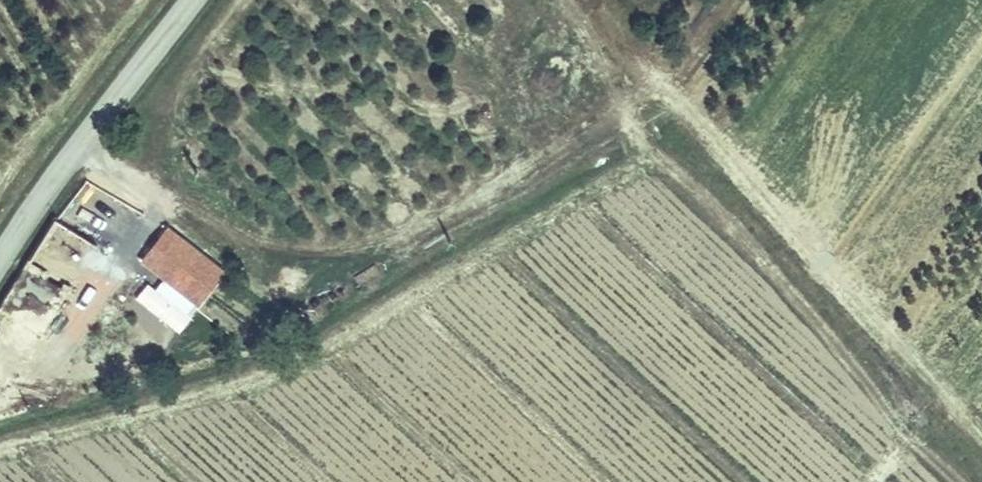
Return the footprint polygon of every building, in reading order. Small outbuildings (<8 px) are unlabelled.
[(72,192),(66,203),(98,223),(104,211),(72,192)] [(66,203),(57,219),(50,216),(0,301),(0,382),(9,368),(17,372),(95,242),(89,239),(98,223),(66,203)] [(175,289),(184,277),(197,262),(159,231),(143,251),(137,258),(175,289)]
